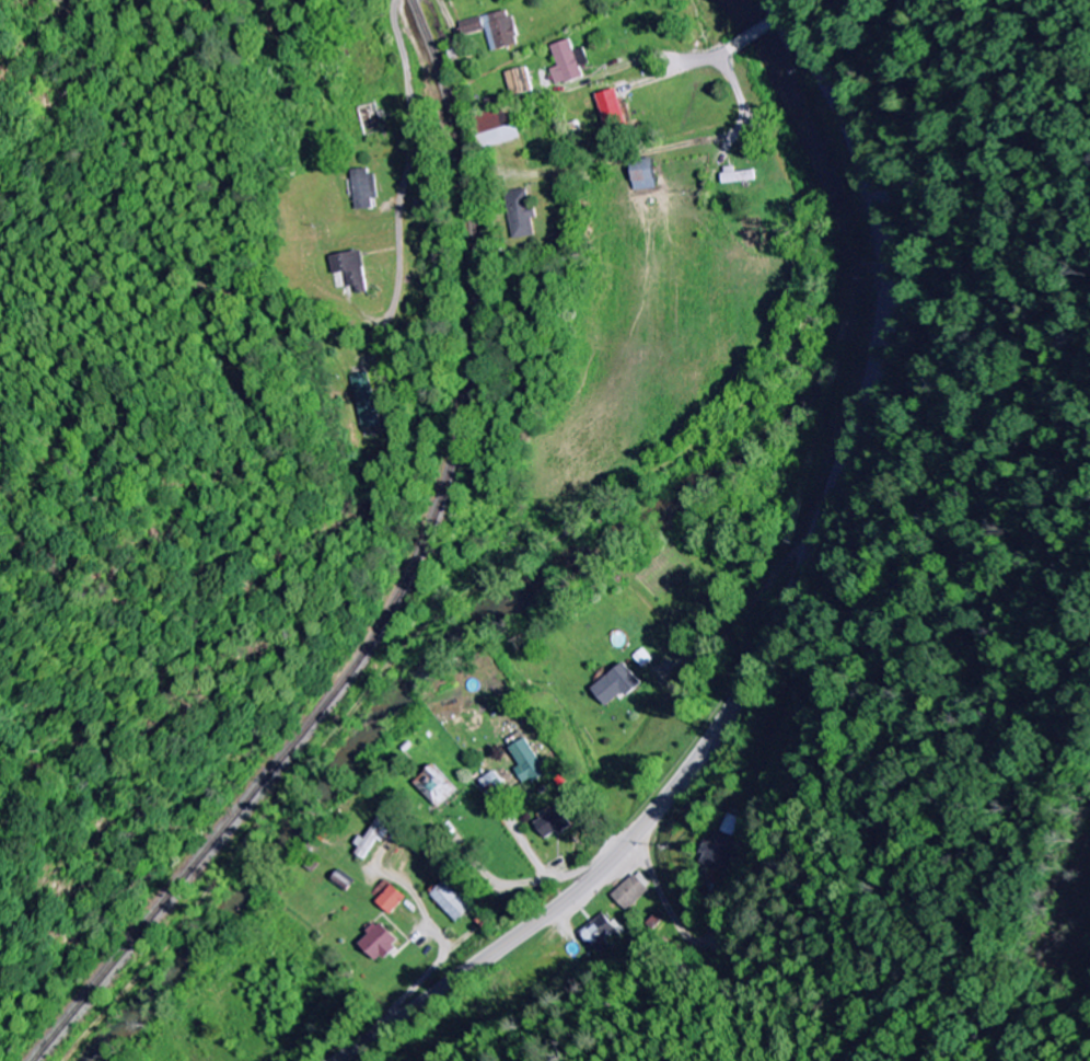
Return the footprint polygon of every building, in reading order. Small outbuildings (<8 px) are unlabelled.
[(461,23),(464,37),(487,31),(493,53),(520,46),(512,11),(461,23)] [(553,47),(559,68),(552,70),(557,87),(585,79),(572,41),(553,47)] [(513,98),(534,93),(529,69),(507,74),(513,98)] [(598,96),(608,130),(628,124),(618,90),(598,96)] [(476,123),(488,152),(522,138),(511,109),(476,123)] [(659,189),(656,161),(633,164),(636,192),(659,189)] [(724,168),(725,185),(757,183),(756,172),(736,173),(736,168),(724,168)] [(354,173),(355,211),(378,210),(377,172),(354,173)] [(514,240),(537,238),(535,221),(538,220),(537,208),(531,209),(529,190),(508,193),(514,240)] [(359,295),(369,294),(364,253),(332,257),(335,289),(357,287),(359,295)] [(352,378),(363,432),(383,428),(380,417),(386,416),(384,404),(376,405),(370,374),(352,378)] [(644,687),(628,665),(594,690),(608,709),(627,694),(629,699),(644,687)] [(548,777),(531,740),(512,749),(521,768),(517,770),(525,787),(548,777)] [(572,826),(561,809),(537,825),(548,842),(572,826)] [(740,819),(730,815),(722,833),(733,837),(740,819)] [(354,854),(366,861),(379,841),(384,844),(393,830),(380,821),(366,841),(364,839),(354,854)] [(701,863),(724,873),(738,841),(715,831),(701,863)] [(612,898),(627,913),(650,892),(635,876),(612,898)] [(392,917),(408,900),(387,881),(372,898),(392,917)] [(457,924),(473,910),(448,884),(433,898),(457,924)] [(608,914),(581,932),(592,950),(620,932),(608,914)] [(401,944),(382,923),(360,945),(379,965),(401,944)]
